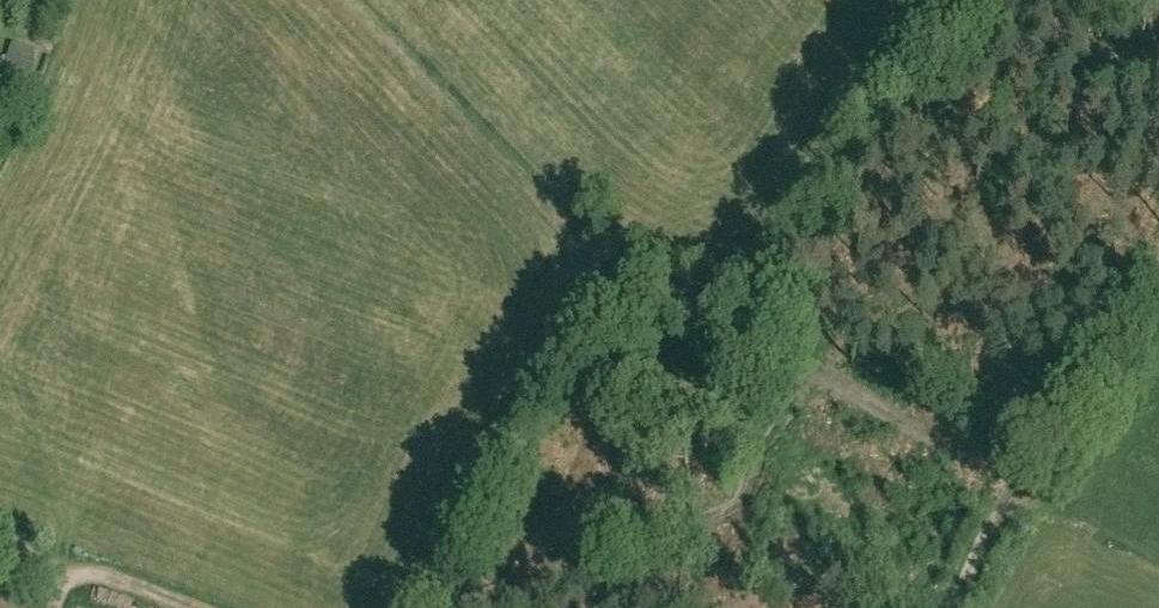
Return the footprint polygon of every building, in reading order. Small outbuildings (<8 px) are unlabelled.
[(9,46),(0,74),(26,83),(35,54),(9,46)]
